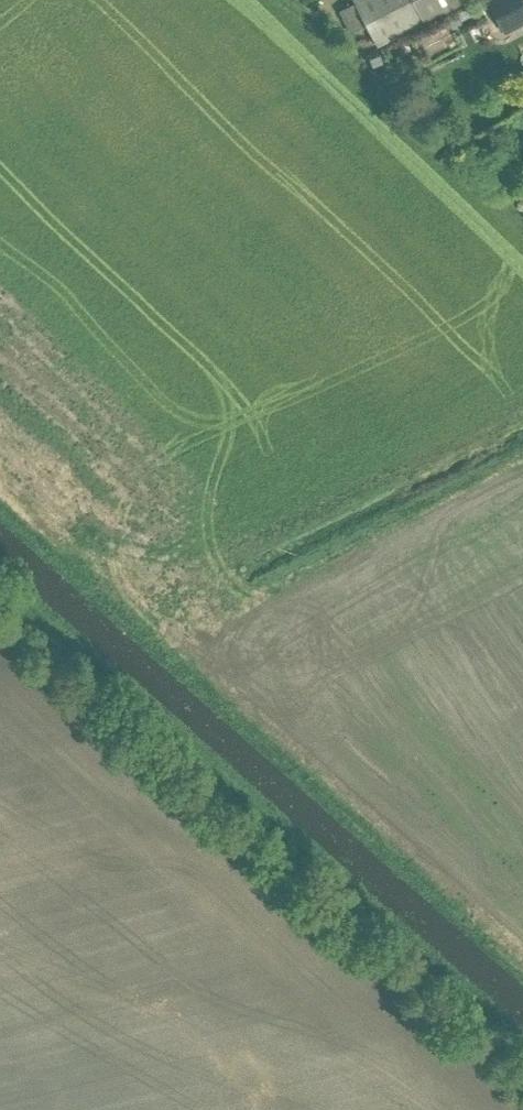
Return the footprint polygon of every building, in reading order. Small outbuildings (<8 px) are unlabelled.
[(355,1),(339,9),(351,33),(367,25),(377,44),(462,0),(354,0),(355,1)] [(505,32),(522,23),(522,0),(488,0),(505,32)]
